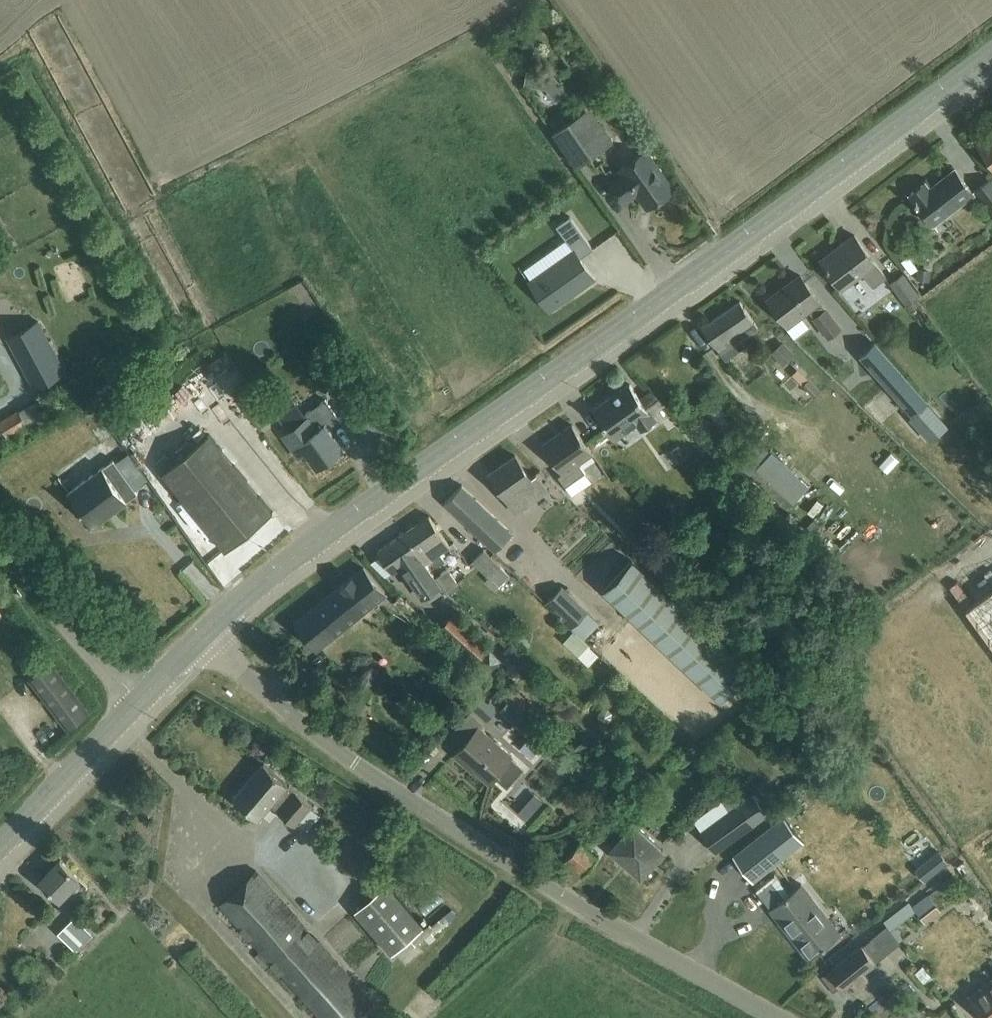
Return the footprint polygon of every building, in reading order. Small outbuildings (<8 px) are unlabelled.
[(527,70),(524,84),(548,88),(556,99),(566,92),(554,74),(527,70)] [(553,132),(577,166),(609,144),(585,109),(566,122),(556,129),(553,132)] [(559,112),(550,119),(556,129),(566,122),(559,112)] [(991,168),(991,139),(978,149),(991,168)] [(637,193),(648,208),(674,189),(646,150),(620,168),(624,173),(610,182),(624,202),(637,193)] [(932,224),(972,194),(954,170),(928,190),(924,184),(910,194),(921,209),(918,214),(923,221),(929,220),(932,224)] [(991,212),(991,183),(989,179),(975,191),(991,212)] [(530,282),(538,293),(549,309),(563,299),(572,293),(571,291),(572,290),(577,287),(578,288),(587,282),(594,277),(589,270),(581,258),(580,257),(581,257),(588,252),(593,248),(583,234),(570,216),(564,220),(557,225),(556,225),(558,227),(566,239),(572,247),(574,250),(573,251),(532,280),(531,281),(530,282)] [(854,235),(821,260),(841,288),(856,277),(862,272),(873,286),(885,277),(854,235)] [(908,254),(901,258),(910,270),(917,266),(908,254)] [(918,270),(917,280),(930,281),(931,271),(918,270)] [(903,271),(889,282),(910,311),(919,305),(914,299),(920,294),(903,271)] [(830,337),(841,329),(801,276),(769,299),(788,325),(809,309),(830,337)] [(739,303),(703,328),(717,349),(719,347),(724,353),(742,341),(758,330),(739,303)] [(35,386),(65,370),(39,321),(9,337),(35,386)] [(929,401),(876,341),(861,354),(914,414),(929,401)] [(786,343),(773,355),(784,367),(797,355),(786,343)] [(797,368),(793,373),(800,380),(805,376),(805,375),(799,369),(797,368)] [(820,391),(809,380),(803,386),(815,397),(820,391)] [(630,384),(594,410),(614,437),(638,421),(643,429),(656,420),(651,414),(664,405),(656,395),(644,404),(639,396),(630,384)] [(283,434),(283,435),(291,446),(298,457),(299,457),(303,454),(306,452),(307,452),(309,455),(315,464),(317,468),(325,462),(335,455),(343,449),(332,433),(329,430),(336,425),(342,421),(332,407),(326,399),(316,406),(305,413),(307,415),(308,417),(290,429),(283,434)] [(0,420),(0,422),(8,435),(28,423),(20,409),(0,420)] [(178,418),(155,425),(159,436),(182,429),(178,418)] [(571,425),(542,446),(562,474),(559,476),(565,484),(584,470),(578,462),(591,452),(571,425)] [(226,550),(273,512),(210,434),(163,472),(226,550)] [(773,451),(758,468),(794,501),(809,484),(773,451)] [(515,456),(490,474),(508,499),(515,509),(525,502),(544,488),(535,475),(530,479),(515,456)] [(94,524),(139,492),(114,458),(69,491),(94,524)] [(461,486),(445,503),(496,551),(512,534),(461,486)] [(180,543),(201,534),(194,515),(172,524),(180,543)] [(430,516),(404,533),(426,564),(434,558),(438,565),(445,560),(441,553),(451,546),(430,516)] [(734,518),(722,528),(729,538),(742,528),(734,518)] [(401,564),(408,574),(424,597),(442,585),(426,564),(404,533),(379,551),(392,571),(401,564)] [(508,575),(501,568),(484,550),(473,560),(490,578),(487,581),(495,589),(508,575)] [(748,671),(632,560),(604,590),(720,700),(748,671)] [(363,567),(295,621),(317,649),(385,595),(363,567)] [(447,568),(435,576),(436,577),(442,585),(446,591),(457,583),(447,568)] [(962,580),(954,585),(964,599),(972,594),(962,580)] [(562,587),(547,603),(584,639),(599,623),(562,587)] [(965,609),(991,646),(991,589),(965,609)] [(400,595),(393,602),(407,615),(414,608),(400,595)] [(454,612),(440,627),(477,661),(490,647),(454,612)] [(580,639),(572,648),(579,655),(588,646),(580,639)] [(601,673),(612,662),(604,654),(593,665),(601,673)] [(67,727),(90,710),(53,659),(29,677),(67,727)] [(474,710),(488,722),(496,712),(483,700),(474,710)] [(533,705),(529,710),(537,717),(541,712),(533,705)] [(523,768),(511,757),(512,756),(479,727),(483,722),(470,711),(450,733),(462,744),(454,753),(467,765),(469,764),(489,782),(493,777),(506,788),(523,768)] [(563,729),(557,735),(565,742),(570,736),(563,729)] [(537,756),(543,746),(530,738),(524,748),(537,756)] [(314,804),(288,782),(264,762),(235,797),(259,817),(272,802),(278,807),(297,825),(314,804)] [(531,818),(549,802),(529,780),(511,796),(531,818)] [(754,793),(701,832),(715,852),(769,813),(754,793)] [(783,814),(732,854),(753,881),(804,841),(783,814)] [(634,823),(611,848),(639,875),(663,851),(634,823)] [(581,874),(596,856),(579,841),(563,860),(581,874)] [(59,899),(80,878),(61,859),(40,880),(59,899)] [(373,1003),(256,869),(220,904),(321,1017),(355,1017),(373,1003)] [(385,882),(354,909),(392,953),(409,938),(424,925),(385,882)] [(770,907),(809,957),(841,933),(801,882),(770,907)] [(930,894),(914,906),(921,915),(937,903),(930,894)] [(903,908),(886,921),(892,929),(908,916),(903,908)] [(424,925),(409,938),(415,944),(416,943),(429,931),(432,934),(437,930),(449,921),(456,915),(451,909),(433,925),(431,923),(426,928),(424,925)] [(75,949),(92,932),(76,916),(59,933),(75,949)] [(862,943),(829,969),(843,987),(853,979),(858,985),(869,976),(864,970),(876,960),(869,951),(862,943)] [(984,1017),(991,1017),(991,978),(968,995),(984,1017)] [(913,1017),(925,1017),(926,1017),(923,1003),(911,1005),(913,1017)]
